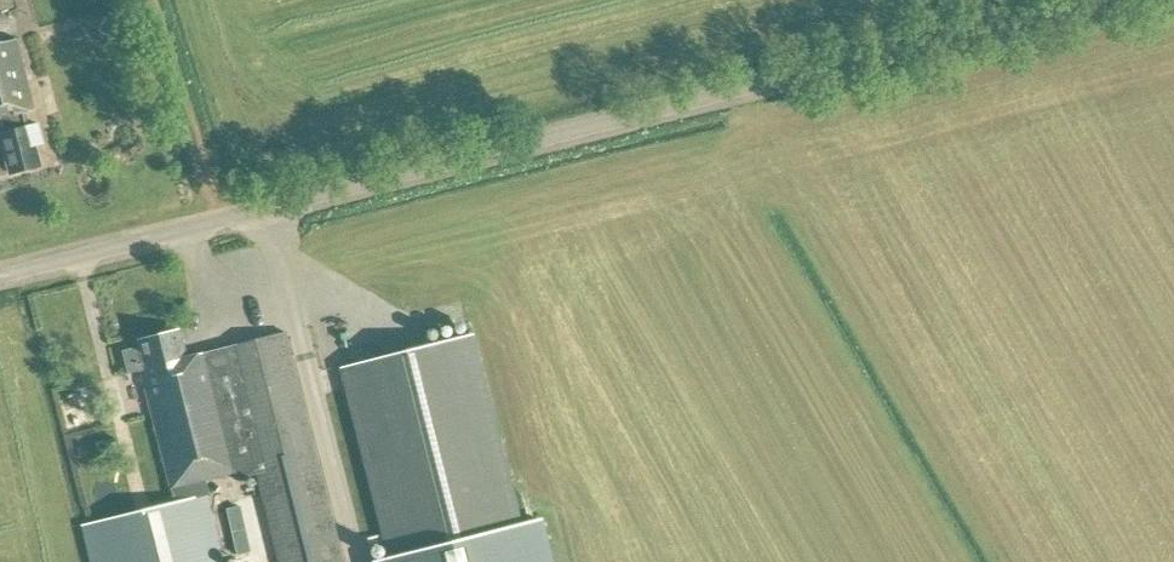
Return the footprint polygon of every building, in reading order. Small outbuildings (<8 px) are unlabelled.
[(104,34),(121,41),(129,22),(111,15),(104,34)] [(25,112),(35,110),(16,39),(0,43),(0,131),(1,134),(0,134),(10,174),(40,166),(34,146),(43,143),(38,124),(28,127),(25,112)] [(138,341),(139,347),(122,351),(128,374),(141,371),(174,502),(85,525),(94,561),(218,561),(202,497),(210,495),(207,479),(237,472),(238,478),(258,473),(280,561),(342,561),(285,331),(188,355),(180,330),(138,341)] [(470,335),(344,366),(391,558),(376,561),(550,561),(539,520),(517,526),(470,335)] [(239,553),(253,550),(242,503),(228,506),(239,553)]
